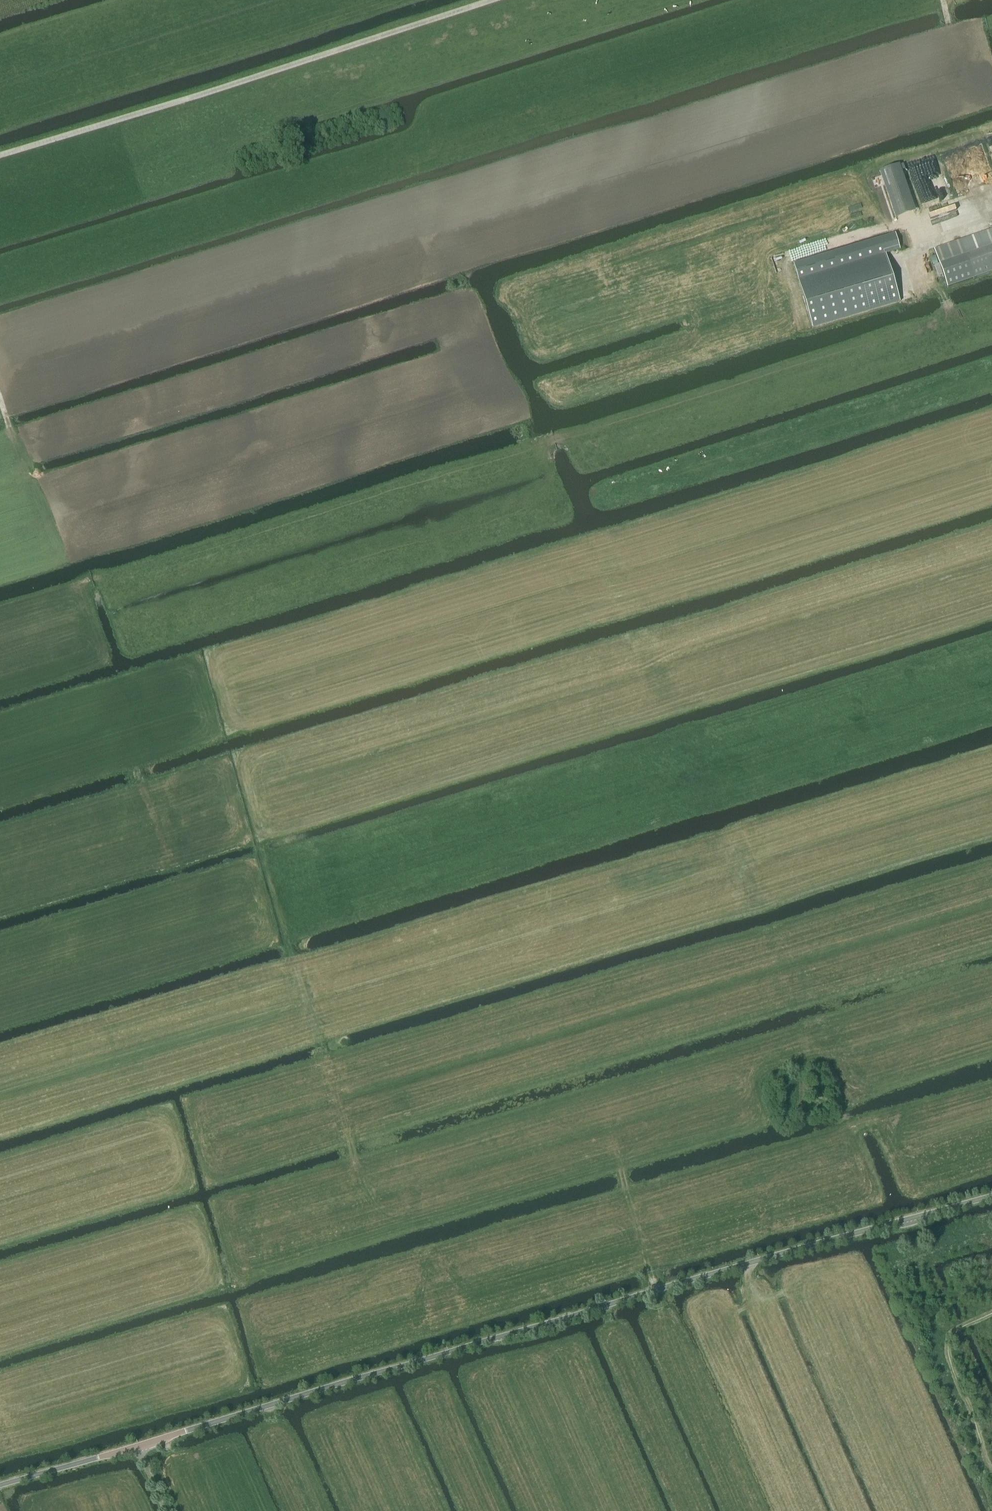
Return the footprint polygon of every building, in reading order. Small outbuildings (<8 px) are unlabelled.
[(934,249),(934,250),(935,251),(935,252),(947,287),(963,282),(989,273),(991,272),(991,229),(984,232),(953,242),(938,247),(937,248),(934,249)] [(849,247),(793,263),(812,329),(861,314),(900,302),(886,254),(900,250),(895,233),(849,247)]
